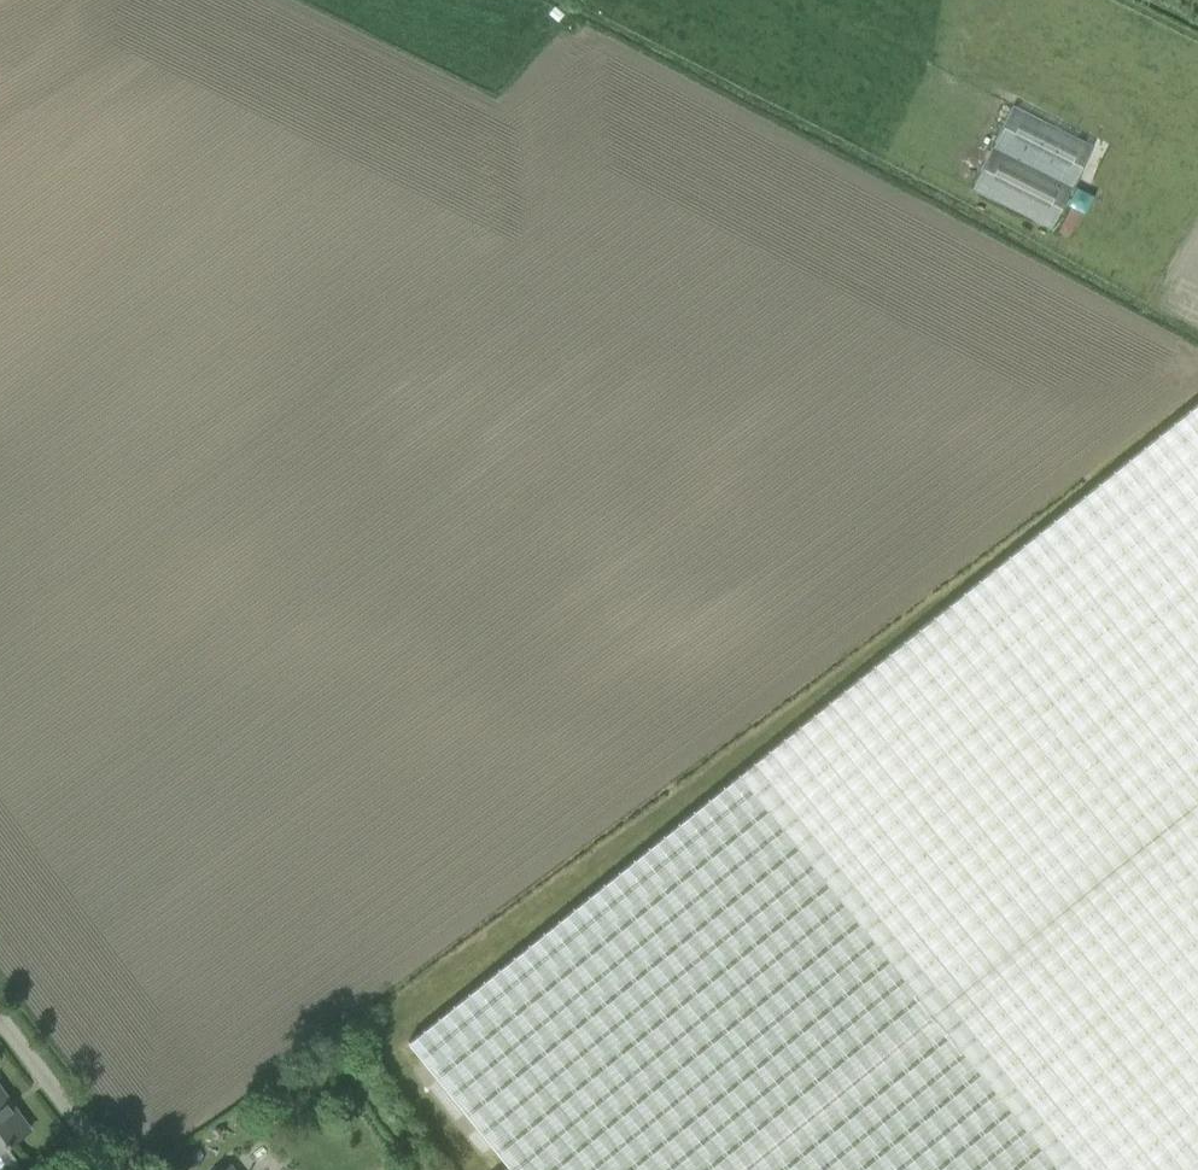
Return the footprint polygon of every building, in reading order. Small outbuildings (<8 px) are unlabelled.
[(1093,147),(1014,107),(973,190),(1052,229),(1093,147)] [(739,775),(409,1041),(510,1167),(506,1169),(1197,1169),(1197,403),(739,775)] [(0,1088),(0,1152),(30,1130),(0,1088)]
